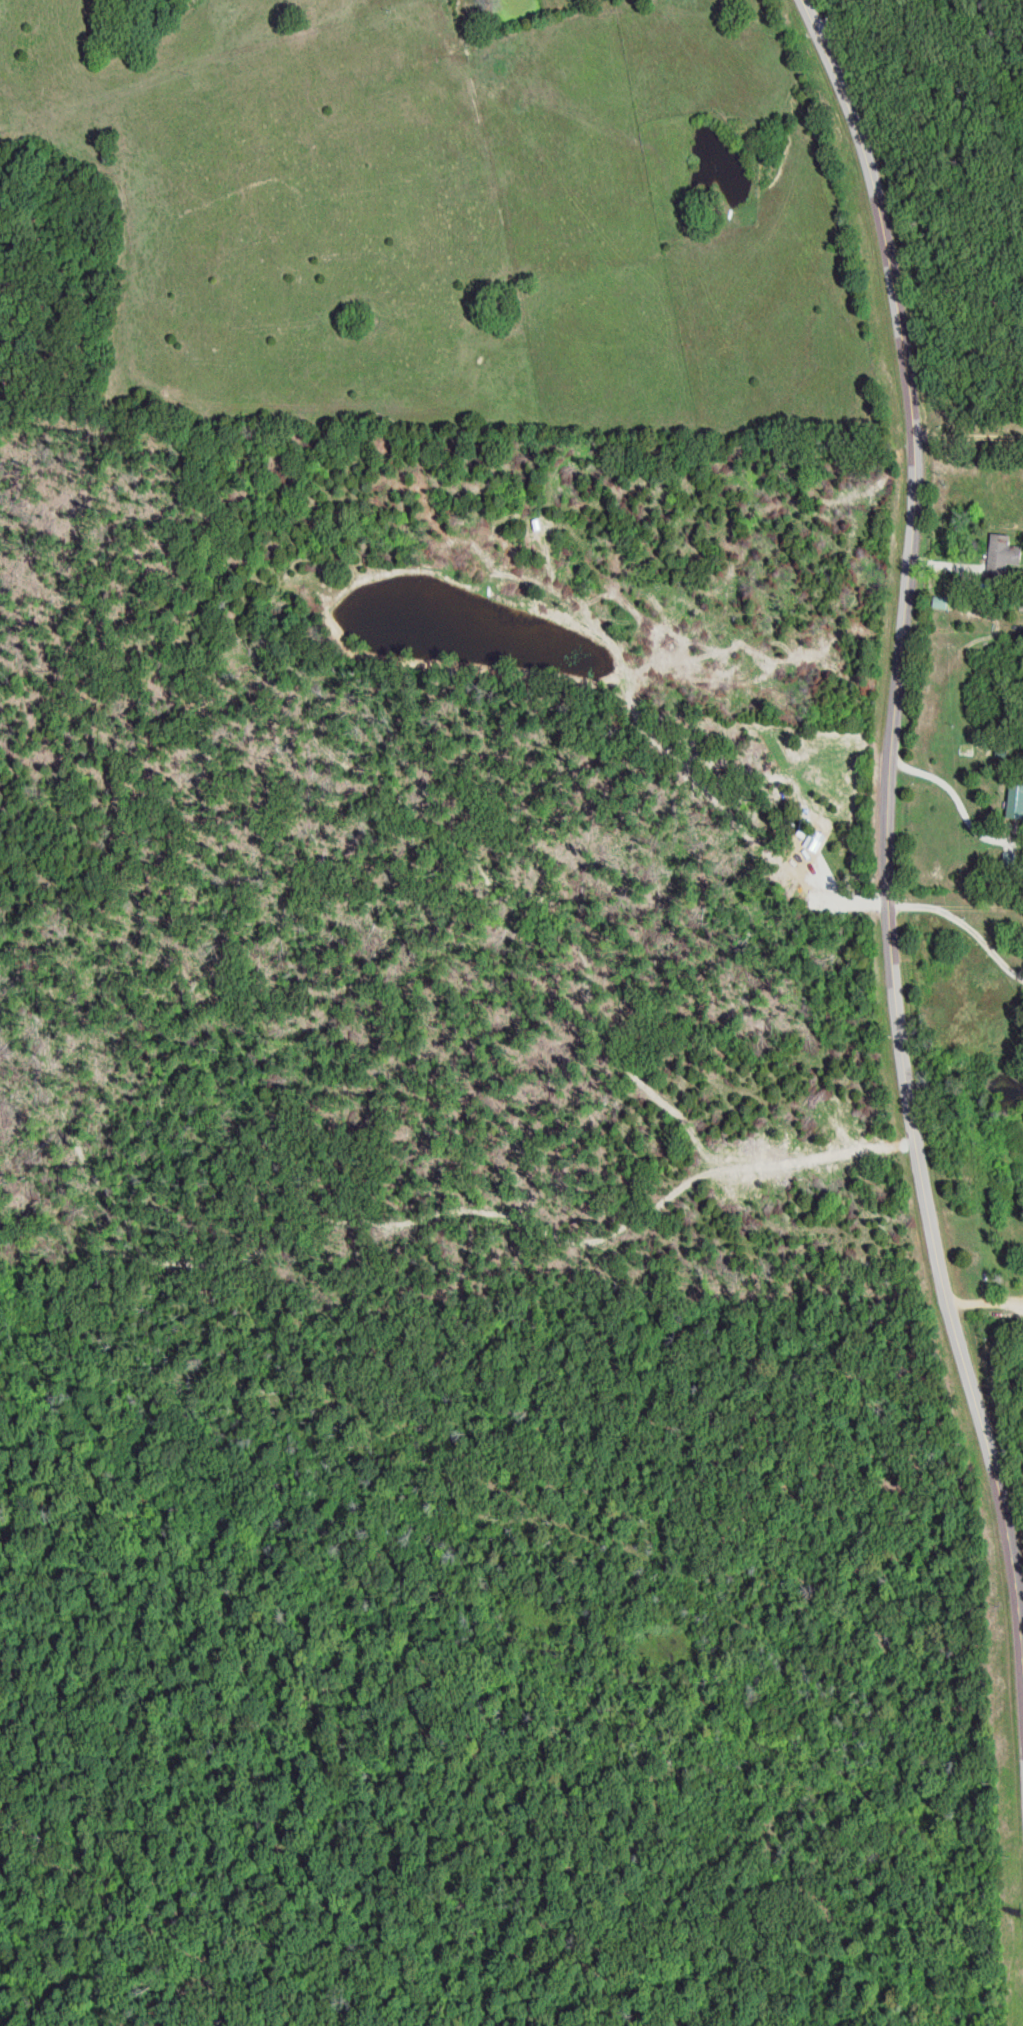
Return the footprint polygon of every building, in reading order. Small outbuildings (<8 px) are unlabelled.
[(1018,535),(999,532),(992,578),(1009,581),(1012,561),(1021,562),(1022,548),(1017,547),(1018,535)] [(1016,782),(1014,816),(1022,816),(1022,782),(1016,782)]
